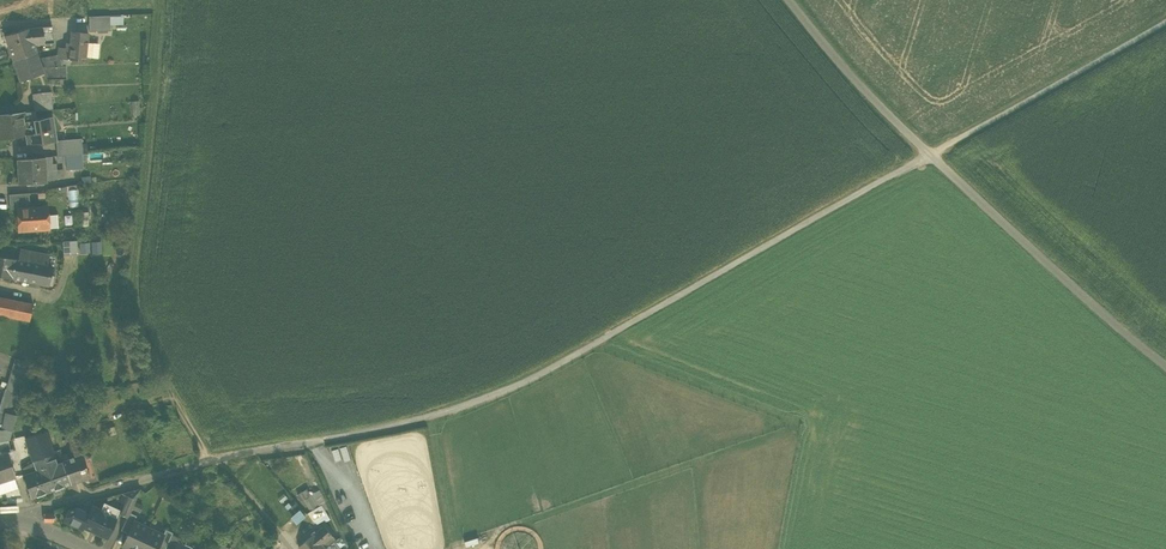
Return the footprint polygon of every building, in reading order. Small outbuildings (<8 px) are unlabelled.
[(88,16),(89,31),(111,30),(111,25),(111,17),(111,15),(90,16),(88,16)] [(124,17),(111,17),(111,25),(124,25),(124,17)] [(28,28),(34,44),(53,43),(52,26),(28,28)] [(11,55),(13,61),(37,52),(34,44),(28,28),(4,35),(11,55)] [(67,59),(85,61),(85,58),(87,43),(88,34),(70,32),(69,44),(67,59)] [(57,48),(56,55),(56,58),(62,58),(67,59),(69,44),(65,43),(65,49),(57,48)] [(100,44),(87,43),(85,58),(98,59),(100,44)] [(42,66),(37,52),(13,61),(12,61),(20,81),(43,73),(44,72),(42,66)] [(62,65),(62,58),(56,58),(56,55),(41,59),(44,66),(62,65)] [(65,65),(62,65),(44,66),(42,66),(44,72),(43,73),(46,79),(65,78),(65,65)] [(32,93),(34,111),(51,109),(49,91),(32,93)] [(26,135),(27,135),(26,123),(26,121),(25,112),(0,115),(0,138),(26,135)] [(35,121),(26,123),(27,135),(26,135),(27,144),(56,142),(55,140),(52,116),(34,119),(35,121)] [(56,148),(57,156),(66,155),(83,154),(81,138),(60,139),(61,148),(56,148)] [(83,154),(66,155),(67,169),(84,168),(83,154)] [(52,156),(45,157),(46,180),(57,179),(56,163),(52,163),(52,156)] [(46,182),(46,180),(45,157),(17,159),(18,184),(46,182)] [(68,189),(69,205),(80,204),(79,189),(68,189)] [(9,194),(10,210),(17,209),(30,208),(29,193),(9,194)] [(17,209),(19,230),(48,228),(48,214),(47,207),(30,208),(17,209)] [(80,211),(81,225),(88,224),(87,210),(80,211)] [(48,214),(48,228),(58,228),(57,214),(48,214)] [(79,243),(79,253),(90,252),(89,242),(79,243)] [(91,242),(91,254),(102,253),(101,242),(91,242)] [(20,250),(18,259),(31,262),(32,252),(20,250)] [(47,255),(32,252),(31,262),(33,262),(29,282),(46,285),(48,275),(50,266),(46,265),(47,255)] [(31,262),(18,259),(0,256),(0,276),(29,282),(33,262),(31,262)] [(54,276),(48,275),(46,285),(52,287),(54,276)] [(14,317),(18,301),(0,297),(0,314),(14,317)] [(32,304),(18,301),(14,317),(29,320),(32,304)] [(6,388),(22,395),(28,373),(31,364),(15,358),(8,383),(6,388)] [(7,413),(15,416),(16,414),(20,401),(22,395),(6,388),(5,388),(0,405),(0,411),(7,413)] [(16,416),(15,416),(7,413),(2,429),(11,430),(16,416)] [(29,418),(16,414),(15,416),(16,416),(11,430),(11,431),(9,439),(9,440),(23,438),(29,418)] [(8,439),(9,439),(11,431),(0,429),(0,440),(8,439)] [(33,462),(54,455),(52,452),(48,438),(45,431),(25,438),(33,462)] [(48,438),(52,452),(59,450),(59,449),(55,436),(48,438)] [(67,439),(73,456),(81,453),(75,436),(67,439)] [(15,476),(7,452),(10,451),(8,439),(0,440),(0,481),(15,476)] [(62,461),(59,450),(52,452),(54,455),(56,463),(62,461)] [(75,462),(64,466),(70,484),(83,479),(90,477),(89,476),(86,477),(83,468),(81,469),(77,457),(82,455),(81,454),(74,457),(75,462)] [(33,462),(36,470),(56,463),(54,455),(33,462)] [(89,476),(82,455),(77,457),(81,469),(83,468),(86,477),(89,476)] [(74,457),(62,461),(64,466),(75,462),(74,457)] [(62,461),(56,463),(36,470),(22,475),(31,498),(48,492),(71,484),(70,484),(64,466),(62,461)] [(129,496),(135,499),(140,488),(122,493),(129,496)] [(304,500),(311,496),(307,489),(297,495),(301,502),(304,500)] [(313,495),(320,506),(321,505),(326,503),(320,489),(313,493),(313,495)] [(304,500),(311,512),(320,506),(313,495),(311,496),(304,500)] [(120,514),(127,517),(129,512),(136,499),(135,499),(129,496),(120,514)] [(309,512),(314,520),(326,513),(321,505),(320,506),(311,512),(309,512)] [(92,506),(89,514),(83,526),(84,527),(107,538),(116,518),(102,512),(103,511),(92,506)] [(83,529),(84,527),(83,526),(89,514),(75,507),(70,509),(64,520),(83,529)] [(136,516),(129,512),(127,517),(121,530),(127,533),(133,520),(134,521),(136,516)] [(326,513),(314,520),(318,524),(329,518),(326,513)] [(128,548),(138,548),(149,527),(134,521),(133,520),(127,533),(121,546),(128,548)] [(301,548),(327,548),(326,548),(324,545),(334,537),(325,526),(314,535),(299,547),(301,548)] [(149,527),(138,548),(157,548),(158,547),(164,534),(163,534),(149,527)] [(162,548),(165,548),(171,537),(172,532),(165,529),(163,534),(164,534),(158,547),(162,548)] [(165,548),(175,548),(176,546),(178,540),(171,537),(165,548)]
